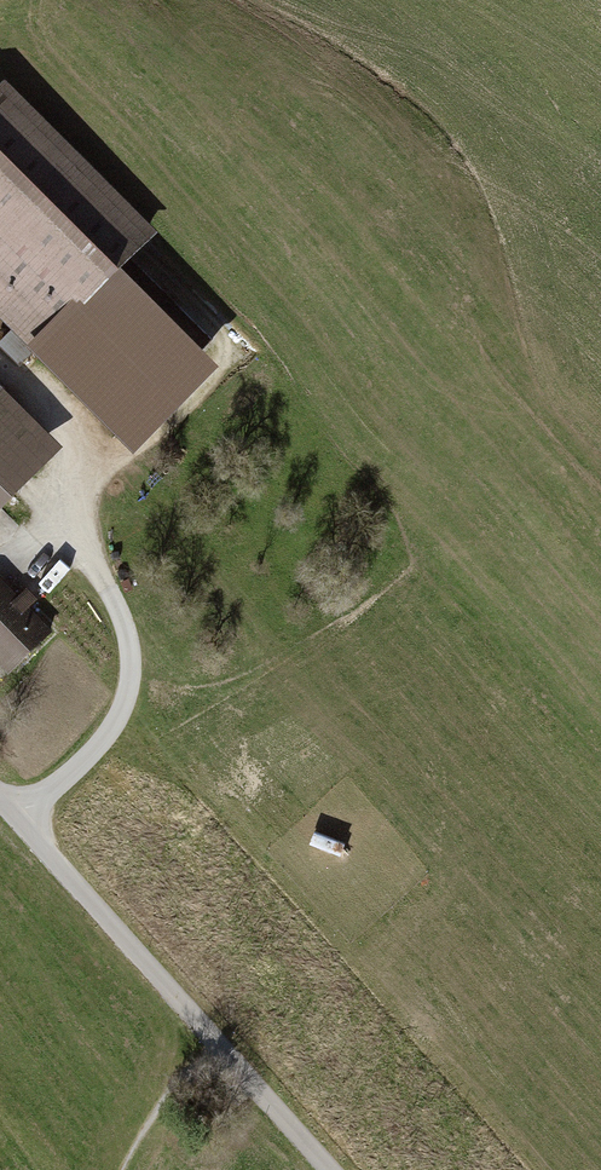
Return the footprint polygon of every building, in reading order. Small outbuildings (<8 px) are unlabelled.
[(5,93),(0,98),(0,312),(37,349),(149,238),(5,93)] [(0,397),(0,507),(55,449),(0,397)] [(0,585),(0,667),(7,674),(48,635),(0,585)]
